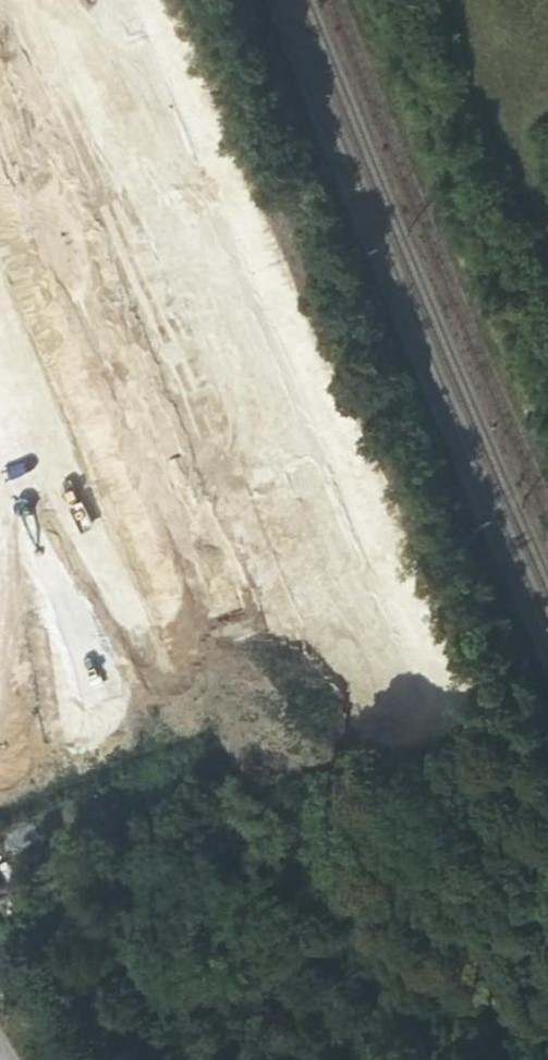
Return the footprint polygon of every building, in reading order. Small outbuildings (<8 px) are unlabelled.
[(8,855),(0,860),(0,871),(14,863),(8,855)] [(23,885),(10,889),(0,894),(0,919),(31,901),(23,885)]
